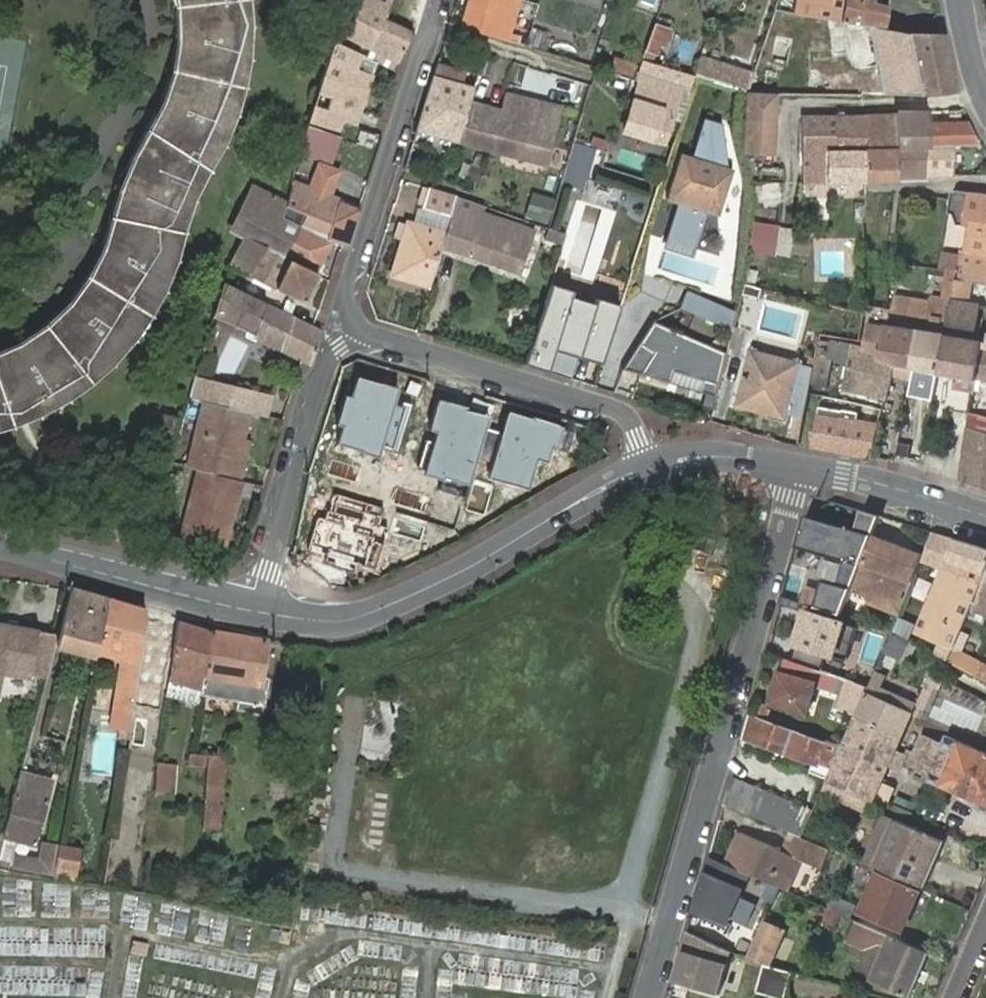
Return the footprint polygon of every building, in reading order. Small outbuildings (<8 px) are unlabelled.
[(1,432),(10,430),(20,427),(30,423),(40,419),(49,415),(56,411),(67,405),(74,401),(79,398),(88,392),(96,386),(105,378),(113,371),(122,363),(129,356),(135,349),(140,342),(145,336),(151,329),(154,323),(159,316),(162,310),(167,303),(171,294),(176,283),(179,277),(182,269),(184,263),(187,255),(189,248),(191,241),(192,234),(194,227),(195,219),(196,213),(198,208),(199,202),(202,195),(204,191),(206,187),(209,181),(212,175),(215,171),(220,163),(224,155),(228,146),(232,138),(236,128),(239,122),(241,115),(243,109),(246,99),(249,88),(251,78),(252,69),(253,60),(255,48),(255,42),(255,32),(255,22),(255,15),(254,6),(253,0),(178,0),(179,5),(180,13),(180,21),(180,27),(180,31),(180,36),(179,44),(179,50),(178,56),(177,61),(176,68),(175,72),(173,78),(172,84),(170,90),(167,95),(167,98),(166,101),(164,105),(163,109),(162,110),(160,113),(157,117),(154,123),(151,129),(147,135),(144,141),(141,147),(138,153),(135,162),(132,169),(129,176),(127,182),(125,188),(124,193),(122,200),(121,205),(120,209),(118,217),(117,224),(115,231),(113,238),(111,243),(109,248),(106,254),(103,261),(101,265),(98,271),(94,279),(90,284),(83,293),(71,308),(60,318),(51,326),(40,334),(31,339),(17,347),(8,351),(0,355),(0,433),(1,432)] [(398,61),(411,32),(385,19),(390,8),(373,0),(360,0),(344,36),(369,47),(396,60),(398,61)] [(521,0),(520,0),(468,0),(460,27),(486,35),(488,36),(507,42),(521,0)] [(600,0),(545,0),(539,21),(589,36),(600,0)] [(853,21),(858,23),(885,27),(889,0),(887,0),(776,0),(772,8),(809,14),(853,21)] [(815,96),(865,97),(876,93),(871,47),(856,47),(853,21),(809,14),(815,96)] [(871,47),(876,93),(896,94),(926,96),(956,93),(945,33),(908,31),(885,27),(858,23),(853,21),(856,47),(871,47)] [(648,41),(658,44),(664,45),(669,31),(653,25),(648,41)] [(641,62),(652,65),(658,44),(648,41),(641,62)] [(360,54),(334,43),(318,95),(331,99),(327,110),(314,106),(308,124),(317,127),(339,133),(342,123),(356,127),(372,76),(355,71),(360,54)] [(396,60),(369,47),(365,57),(392,69),(396,60)] [(478,68),(483,54),(470,50),(465,64),(478,68)] [(694,77),(745,92),(752,73),(700,57),(694,77)] [(462,74),(437,66),(423,111),(462,122),(468,103),(473,86),(459,82),(462,74)] [(683,93),(657,85),(651,99),(636,94),(624,131),(667,145),(683,93)] [(775,156),(777,94),(745,92),(743,155),(775,156)] [(559,113),(505,96),(500,113),(489,153),(542,169),(559,113)] [(416,133),(456,144),(489,153),(500,113),(468,103),(462,122),(423,111),(416,133)] [(896,112),(896,116),(897,145),(927,145),(953,145),(979,145),(970,125),(928,124),(928,111),(896,112)] [(865,117),(866,182),(899,181),(898,148),(897,145),(896,116),(865,117)] [(832,182),(866,182),(865,117),(804,120),(802,183),(832,182)] [(721,125),(703,119),(692,158),(681,155),(667,201),(719,217),(733,171),(726,169),(721,125)] [(337,139),(307,131),(301,150),(298,157),(330,166),(331,160),(337,139)] [(567,181),(590,185),(598,145),(575,140),(567,181)] [(954,157),(953,145),(927,145),(926,148),(927,157),(938,157),(954,157)] [(898,148),(899,181),(927,181),(927,175),(927,157),(926,148),(919,148),(898,148)] [(927,157),(927,175),(938,175),(938,157),(927,157)] [(358,209),(291,182),(284,204),(279,220),(300,228),(332,241),(341,245),(346,247),(358,209)] [(247,239),(268,196),(255,189),(234,232),(247,239)] [(456,199),(424,189),(417,208),(450,219),(456,199)] [(958,223),(963,224),(969,192),(949,193),(945,211),(950,212),(958,223)] [(969,192),(963,224),(969,225),(965,251),(985,253),(985,192),(969,192)] [(538,196),(534,195),(526,218),(531,219),(538,196)] [(279,220),(284,204),(268,196),(247,239),(233,267),(249,275),(262,248),(285,259),(300,228),(279,220)] [(556,202),(538,196),(531,219),(548,225),(556,202)] [(481,216),(484,208),(473,205),(456,199),(450,219),(445,236),(440,250),(519,276),(534,233),(481,216)] [(445,236),(450,219),(417,208),(412,225),(442,235),(445,236)] [(779,254),(783,222),(755,219),(752,251),(779,254)] [(442,235),(412,225),(408,224),(392,276),(426,286),(442,235)] [(332,241),(300,228),(285,259),(317,275),(332,241)] [(262,248),(249,275),(305,302),(317,275),(285,259),(262,248)] [(965,251),(959,250),(958,256),(956,264),(962,265),(960,279),(985,283),(985,253),(965,251)] [(956,264),(958,256),(943,254),(940,269),(955,272),(956,264)] [(605,358),(624,298),(602,292),(600,299),(576,292),(578,285),(551,276),(522,365),(547,372),(554,349),(557,337),(581,345),(580,350),(605,358)] [(905,296),(901,316),(921,320),(917,339),(942,342),(950,300),(952,287),(953,280),(947,279),(941,278),(938,298),(926,295),(925,298),(905,296)] [(537,288),(529,284),(523,299),(532,303),(537,288)] [(225,285),(214,316),(222,320),(303,358),(312,363),(322,331),(314,327),(240,292),(225,285)] [(968,290),(952,287),(950,300),(966,302),(968,290)] [(735,311),(686,290),(679,308),(729,331),(735,311)] [(976,340),(981,305),(966,302),(950,300),(942,342),(963,346),(982,349),(985,349),(985,341),(976,340)] [(727,356),(650,326),(621,371),(672,386),(676,374),(706,383),(702,395),(718,399),(727,356)] [(912,368),(917,339),(883,333),(880,346),(878,358),(894,361),(893,365),(912,368)] [(238,376),(249,343),(227,336),(216,369),(238,376)] [(580,350),(581,345),(557,337),(554,349),(578,356),(577,359),(603,366),(605,358),(580,350)] [(942,342),(917,339),(912,368),(915,368),(914,380),(930,382),(932,371),(937,372),(942,342)] [(963,346),(942,342),(937,372),(958,375),(963,346)] [(880,346),(863,343),(862,347),(861,351),(861,355),(878,358),(880,346)] [(861,355),(861,351),(825,345),(817,392),(833,395),(839,366),(847,366),(845,381),(850,382),(889,388),(891,376),(893,365),(894,361),(878,358),(861,355)] [(982,349),(963,346),(958,375),(956,386),(976,390),(978,379),(982,349)] [(802,362),(750,348),(734,407),(786,421),(802,362)] [(910,380),(912,368),(893,365),(891,376),(910,380)] [(195,375),(188,395),(224,404),(248,411),(259,414),(268,416),(273,395),(195,375)] [(889,388),(850,382),(848,394),(886,399),(889,388)] [(208,404),(190,465),(200,468),(232,477),(242,480),(246,464),(237,462),(242,446),(237,444),(238,439),(243,440),(251,415),(208,404)] [(813,451),(837,455),(844,412),(820,408),(813,451)] [(837,455),(873,461),(878,428),(881,418),(844,412),(837,455)] [(985,428),(985,418),(985,413),(973,412),(971,426),(985,428)] [(985,428),(971,426),(968,445),(985,447),(985,428)] [(252,442),(243,440),(238,439),(237,444),(242,446),(237,462),(246,464),(252,442)] [(968,445),(966,464),(985,467),(985,447),(968,445)] [(361,481),(361,455),(343,454),(343,481),(361,481)] [(437,457),(361,455),(361,481),(414,482),(425,487),(442,512),(464,496),(461,493),(483,477),(468,456),(446,472),(437,457)] [(985,486),(985,467),(966,464),(964,479),(985,486)] [(200,468),(179,537),(222,548),(242,480),(232,477),(200,468)] [(485,481),(483,477),(461,493),(464,496),(485,481)] [(842,617),(875,533),(882,516),(864,510),(857,534),(806,519),(783,600),(842,617)] [(957,539),(933,532),(924,553),(923,557),(945,566),(957,539)] [(924,553),(875,533),(853,590),(868,595),(871,603),(894,613),(900,615),(924,553)] [(957,539),(945,566),(916,633),(930,639),(940,643),(935,654),(949,661),(954,649),(963,629),(978,594),(985,576),(985,547),(957,539)] [(345,564),(314,557),(309,583),(338,590),(345,564)] [(108,604),(71,592),(58,637),(57,643),(71,648),(97,655),(108,604)] [(145,614),(108,604),(97,655),(94,668),(101,670),(104,658),(121,662),(106,733),(128,737),(131,716),(135,684),(137,667),(139,658),(145,614)] [(789,637),(781,661),(814,672),(819,655),(845,663),(850,650),(858,626),(804,608),(794,638),(789,637)] [(179,624),(145,614),(139,658),(173,668),(179,624)] [(58,637),(0,623),(0,670),(47,680),(53,657),(57,643),(58,637)] [(173,668),(207,678),(211,633),(179,624),(173,668)] [(949,661),(985,679),(985,665),(961,652),(970,632),(963,629),(954,649),(949,661)] [(262,687),(263,678),(267,644),(211,633),(207,678),(206,681),(262,687)] [(915,644),(895,633),(888,648),(886,653),(909,664),(917,645),(915,644)] [(67,662),(71,648),(57,643),(53,657),(67,662)] [(815,682),(780,673),(772,703),(807,712),(815,682)] [(884,678),(876,674),(869,691),(857,717),(857,719),(903,739),(915,713),(877,695),(881,686),(884,678)] [(206,681),(204,699),(265,707),(269,679),(263,678),(262,687),(206,681)] [(857,717),(869,691),(850,683),(848,682),(837,708),(843,710),(857,717)] [(915,713),(919,703),(881,686),(877,695),(915,713)] [(762,715),(751,711),(745,735),(818,765),(834,772),(844,748),(827,741),(826,745),(761,718),(762,715)] [(918,777),(985,806),(985,751),(939,731),(926,760),(910,753),(906,763),(895,758),(903,739),(857,719),(851,732),(844,748),(834,772),(828,783),(874,803),(891,767),(911,776),(915,766),(922,770),(918,777)] [(161,755),(156,790),(174,792),(179,758),(161,755)] [(216,760),(211,804),(228,807),(232,763),(216,760)] [(725,805),(789,833),(804,839),(815,814),(733,778),(725,805)] [(15,798),(2,844),(13,848),(33,854),(41,821),(22,815),(25,801),(15,798)] [(45,807),(25,801),(22,815),(41,821),(45,807)] [(863,865),(924,891),(946,838),(887,813),(863,865)] [(750,875),(781,888),(789,892),(803,862),(824,871),(832,852),(804,839),(789,833),(781,852),(741,835),(728,865),(750,875)] [(0,852),(0,869),(7,870),(13,848),(2,844),(0,852)] [(728,865),(709,857),(693,913),(726,927),(750,875),(728,865)] [(867,902),(879,875),(868,871),(857,898),(867,902)] [(919,893),(879,875),(867,902),(862,913),(903,932),(919,893)] [(764,967),(768,970),(786,932),(766,922),(749,960),(764,967)] [(930,954),(857,922),(849,940),(867,948),(880,942),(887,945),(870,982),(907,997),(911,997),(930,954)] [(688,932),(674,982),(719,994),(732,951),(688,932)]
